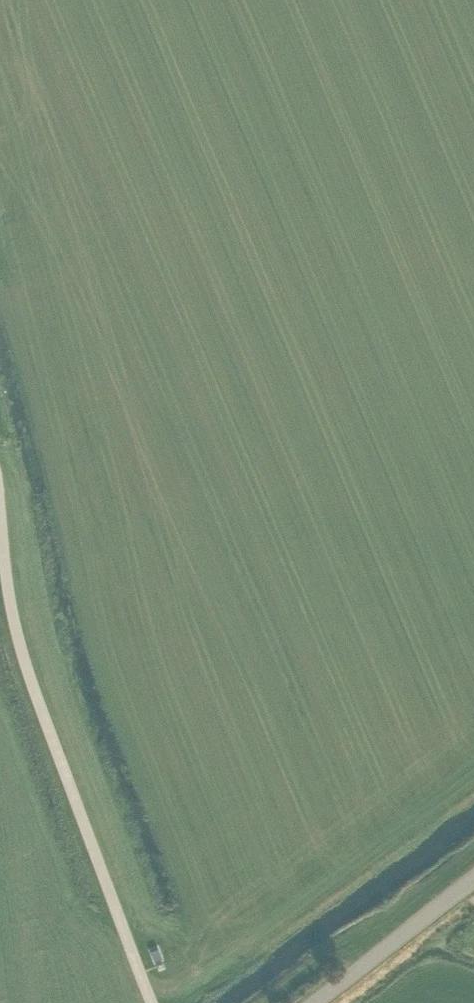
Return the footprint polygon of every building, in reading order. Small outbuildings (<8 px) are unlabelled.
[(154,970),(160,986),(172,981),(166,966),(154,970)]
